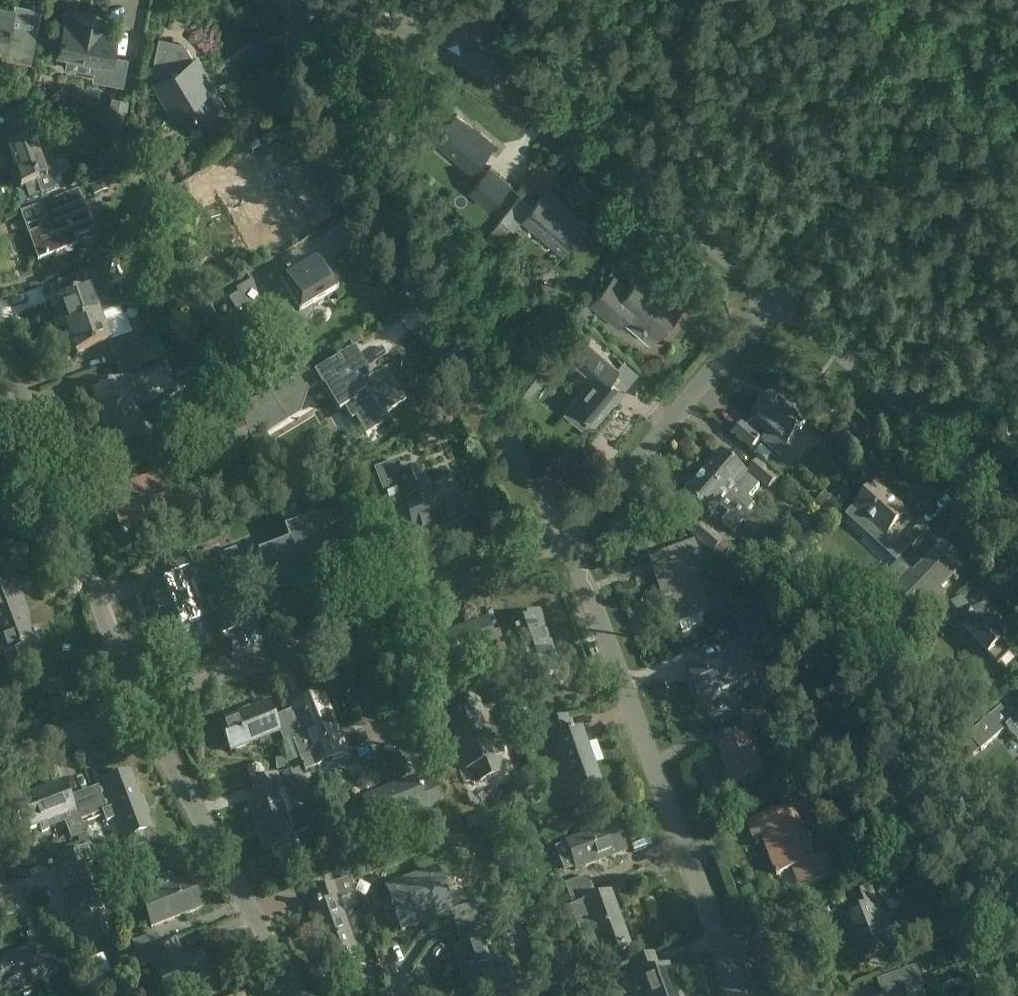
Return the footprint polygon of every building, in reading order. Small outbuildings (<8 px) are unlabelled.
[(1,55),(30,61),(37,30),(10,24),(14,6),(0,4),(0,48),(2,48),(1,55)] [(65,69),(92,75),(91,82),(122,89),(128,60),(114,57),(115,53),(112,52),(117,30),(105,27),(106,22),(71,15),(69,21),(62,19),(54,59),(66,61),(65,69)] [(161,36),(153,68),(167,93),(163,95),(180,127),(222,105),(211,85),(209,85),(194,58),(192,60),(183,45),(175,43),(176,40),(161,36)] [(32,80),(18,78),(15,91),(30,94),(32,80)] [(128,99),(111,96),(109,112),(126,114),(128,99)] [(457,114),(437,139),(472,169),(494,143),(481,131),(479,133),(457,114)] [(50,177),(56,175),(39,131),(36,132),(32,122),(0,133),(0,162),(11,158),(22,188),(25,186),(36,182),(40,194),(55,189),(50,177)] [(253,164),(244,148),(207,170),(228,206),(238,200),(260,235),(290,217),(278,198),(282,196),(272,179),(268,181),(257,162),(253,164)] [(491,164),(469,190),(491,209),(513,182),(491,164)] [(91,187),(94,196),(108,191),(105,182),(91,187)] [(522,196),(502,219),(515,230),(525,218),(565,252),(589,223),(549,189),(534,206),(522,196)] [(48,227),(29,234),(38,260),(77,245),(75,236),(93,230),(79,190),(41,205),(48,227)] [(336,291),(318,261),(290,278),(281,265),(261,277),(256,270),(246,276),(250,284),(237,292),(249,312),(267,309),(268,313),(269,317),(272,323),(276,326),(280,328),(285,330),(290,331),(295,330),(299,329),(304,326),(308,322),(311,318),(313,314),(313,310),(314,304),(336,291)] [(98,268),(96,269),(57,284),(63,301),(56,303),(66,329),(101,316),(102,316),(110,312),(119,309),(121,309),(128,306),(127,303),(122,301),(117,298),(113,294),(110,289),(109,283),(108,278),(109,272),(111,267),(114,262),(98,268)] [(615,276),(593,303),(621,327),(632,313),(659,336),(683,308),(643,274),(630,289),(615,276)] [(101,316),(66,329),(76,355),(109,343),(116,361),(116,363),(119,362),(143,353),(139,343),(139,342),(136,342),(132,344),(129,335),(111,342),(101,316)] [(587,336),(570,357),(594,377),(573,403),(596,422),(640,370),(625,359),(621,364),(587,336)] [(362,362),(378,354),(373,344),(356,352),(362,362)] [(351,352),(315,375),(322,386),(324,385),(340,411),(345,407),(352,419),(355,417),(366,433),(389,419),(385,414),(390,411),(389,410),(407,399),(386,365),(366,377),(351,352)] [(119,362),(116,363),(124,384),(92,397),(102,421),(137,409),(152,403),(142,376),(141,377),(138,368),(147,365),(146,362),(143,353),(119,362)] [(232,391),(240,404),(268,387),(260,374),(232,391)] [(178,394),(185,391),(182,381),(175,384),(178,394)] [(779,454),(786,446),(806,422),(774,395),(754,419),(769,432),(770,433),(764,441),(779,454)] [(137,409),(102,421),(112,448),(147,434),(137,409)] [(743,422),(733,433),(752,449),(761,438),(743,422)] [(169,433),(146,441),(151,454),(173,445),(169,433)] [(254,454),(248,435),(206,447),(211,466),(254,454)] [(724,453),(705,475),(749,512),(765,493),(759,487),(759,485),(747,475),(748,474),(724,453)] [(398,460),(375,469),(389,507),(404,501),(406,505),(404,506),(415,536),(464,518),(461,511),(465,510),(458,492),(455,493),(452,487),(432,495),(422,469),(404,476),(398,460)] [(749,471),(770,488),(778,478),(757,461),(749,471)] [(163,473),(111,493),(124,528),(158,515),(163,528),(195,516),(186,493),(172,498),(163,473)] [(749,512),(705,475),(687,496),(711,516),(720,506),(729,513),(722,522),(735,533),(744,523),(757,534),(764,525),(749,512)] [(874,481),(845,513),(897,560),(927,526),(919,519),(916,522),(907,515),(909,513),(874,481)] [(816,503),(828,512),(837,503),(825,492),(816,503)] [(299,567),(304,579),(300,566),(331,555),(322,529),(339,523),(352,560),(365,554),(347,506),(285,529),(289,541),(288,541),(298,567),(299,567)] [(704,522),(693,535),(714,552),(724,540),(704,522)] [(298,567),(288,541),(241,558),(236,547),(222,552),(231,577),(263,565),(272,591),(304,579),(299,567),(298,567)] [(673,563),(655,569),(666,599),(664,600),(673,624),(704,613),(699,599),(704,597),(690,556),(699,553),(695,541),(668,551),(673,563)] [(966,563),(945,542),(915,573),(901,560),(884,578),(895,589),(894,590),(919,614),(935,598),(938,602),(946,593),(941,588),(954,575),(956,577),(957,575),(955,573),(966,563)] [(175,577),(146,588),(161,631),(173,627),(175,632),(179,635),(189,631),(190,626),(188,622),(200,617),(186,579),(196,576),(188,553),(169,560),(175,577)] [(7,650),(36,639),(24,605),(26,604),(17,579),(0,586),(0,629),(7,650)] [(743,606),(748,623),(765,617),(759,600),(743,606)] [(963,600),(944,618),(960,635),(966,629),(999,665),(1016,649),(1007,640),(1012,635),(986,606),(977,615),(963,600)] [(219,603),(204,609),(216,641),(232,635),(219,603)] [(513,626),(503,629),(512,652),(523,649),(534,681),(560,672),(546,629),(545,629),(539,613),(512,622),(513,626)] [(512,652),(503,629),(491,633),(487,620),(445,635),(454,662),(497,647),(500,657),(512,652)] [(750,626),(740,630),(746,649),(756,646),(771,640),(768,631),(764,621),(750,626)] [(754,680),(743,651),(691,670),(703,703),(755,684),(754,680)] [(449,719),(466,768),(472,765),(479,783),(508,772),(502,756),(504,755),(495,731),(485,735),(476,710),(479,708),(474,694),(451,703),(456,716),(454,717),(449,719)] [(285,710),(294,734),(306,729),(319,761),(344,751),(327,709),(326,710),(321,696),(294,706),(294,708),(286,711),(285,710)] [(294,734),(285,710),(275,715),(269,701),(221,720),(232,747),(280,728),(284,738),(294,734)] [(970,736),(983,751),(1009,728),(1017,739),(1017,714),(1008,703),(970,736)] [(750,735),(719,746),(729,774),(727,774),(731,785),(733,785),(733,786),(765,774),(753,742),(758,740),(753,728),(768,723),(764,712),(743,720),(747,732),(749,731),(750,735)] [(566,719),(542,727),(547,741),(553,740),(575,804),(595,797),(590,784),(598,781),(580,729),(571,733),(566,719)] [(278,769),(287,768),(286,758),(276,759),(278,769)] [(309,798),(320,791),(313,782),(310,784),(299,768),(291,773),(309,798)] [(93,786),(102,809),(103,813),(103,814),(106,822),(118,818),(130,849),(156,840),(150,826),(152,825),(131,769),(108,778),(109,780),(93,786)] [(257,796),(250,798),(267,848),(294,839),(278,790),(283,789),(277,773),(252,782),(257,796)] [(309,798),(291,773),(285,778),(303,803),(309,798)] [(415,778),(362,798),(373,827),(424,808),(427,812),(442,806),(432,781),(418,786),(415,778)] [(101,810),(93,788),(70,797),(65,783),(12,802),(23,831),(39,825),(75,812),(78,820),(81,819),(102,811),(101,810)] [(795,806),(749,823),(754,836),(762,833),(777,874),(793,868),(800,888),(833,876),(825,855),(815,859),(795,806)] [(479,817),(467,821),(471,833),(484,829),(479,817)] [(614,825),(566,844),(576,870),(624,852),(614,825)] [(104,853),(111,841),(100,835),(93,847),(104,853)] [(66,870),(58,874),(77,923),(106,912),(87,865),(98,860),(91,844),(61,857),(66,870)] [(526,879),(537,875),(534,863),(522,868),(526,879)] [(435,867),(387,885),(404,930),(452,912),(435,867)] [(122,872),(115,871),(112,882),(120,883),(122,872)] [(160,888),(142,896),(152,924),(200,905),(190,877),(175,883),(171,872),(156,878),(160,888)] [(568,897),(592,888),(588,877),(564,886),(568,897)] [(319,904),(310,908),(332,968),(360,957),(339,900),(356,894),(350,878),(314,891),(319,904)] [(595,896),(592,888),(568,897),(587,950),(600,946),(604,956),(633,946),(613,889),(595,896)] [(872,890),(852,897),(857,910),(844,915),(850,931),(855,930),(865,958),(889,950),(882,931),(892,926),(882,900),(877,902),(872,890)] [(460,932),(465,947),(454,951),(471,995),(478,995),(500,987),(512,983),(512,981),(504,959),(501,958),(491,961),(483,939),(488,937),(483,924),(460,932)] [(0,959),(0,992),(18,986),(20,991),(43,983),(47,995),(50,995),(53,995),(54,995),(77,995),(71,979),(54,984),(52,979),(60,976),(51,951),(50,951),(42,928),(26,934),(31,949),(0,959)] [(137,950),(161,941),(156,930),(132,938),(137,950)] [(130,950),(127,941),(118,944),(121,953),(130,950)] [(137,950),(141,961),(152,957),(167,995),(176,995),(194,989),(179,947),(166,952),(161,941),(137,950)] [(629,964),(635,979),(639,978),(646,995),(679,995),(668,966),(659,969),(654,955),(629,964)] [(921,988),(924,987),(917,968),(883,980),(889,995),(924,995),(921,988)] [(608,978),(597,992),(601,995),(624,995),(627,993),(608,978)] [(935,991),(938,995),(960,995),(952,982),(935,991)]
